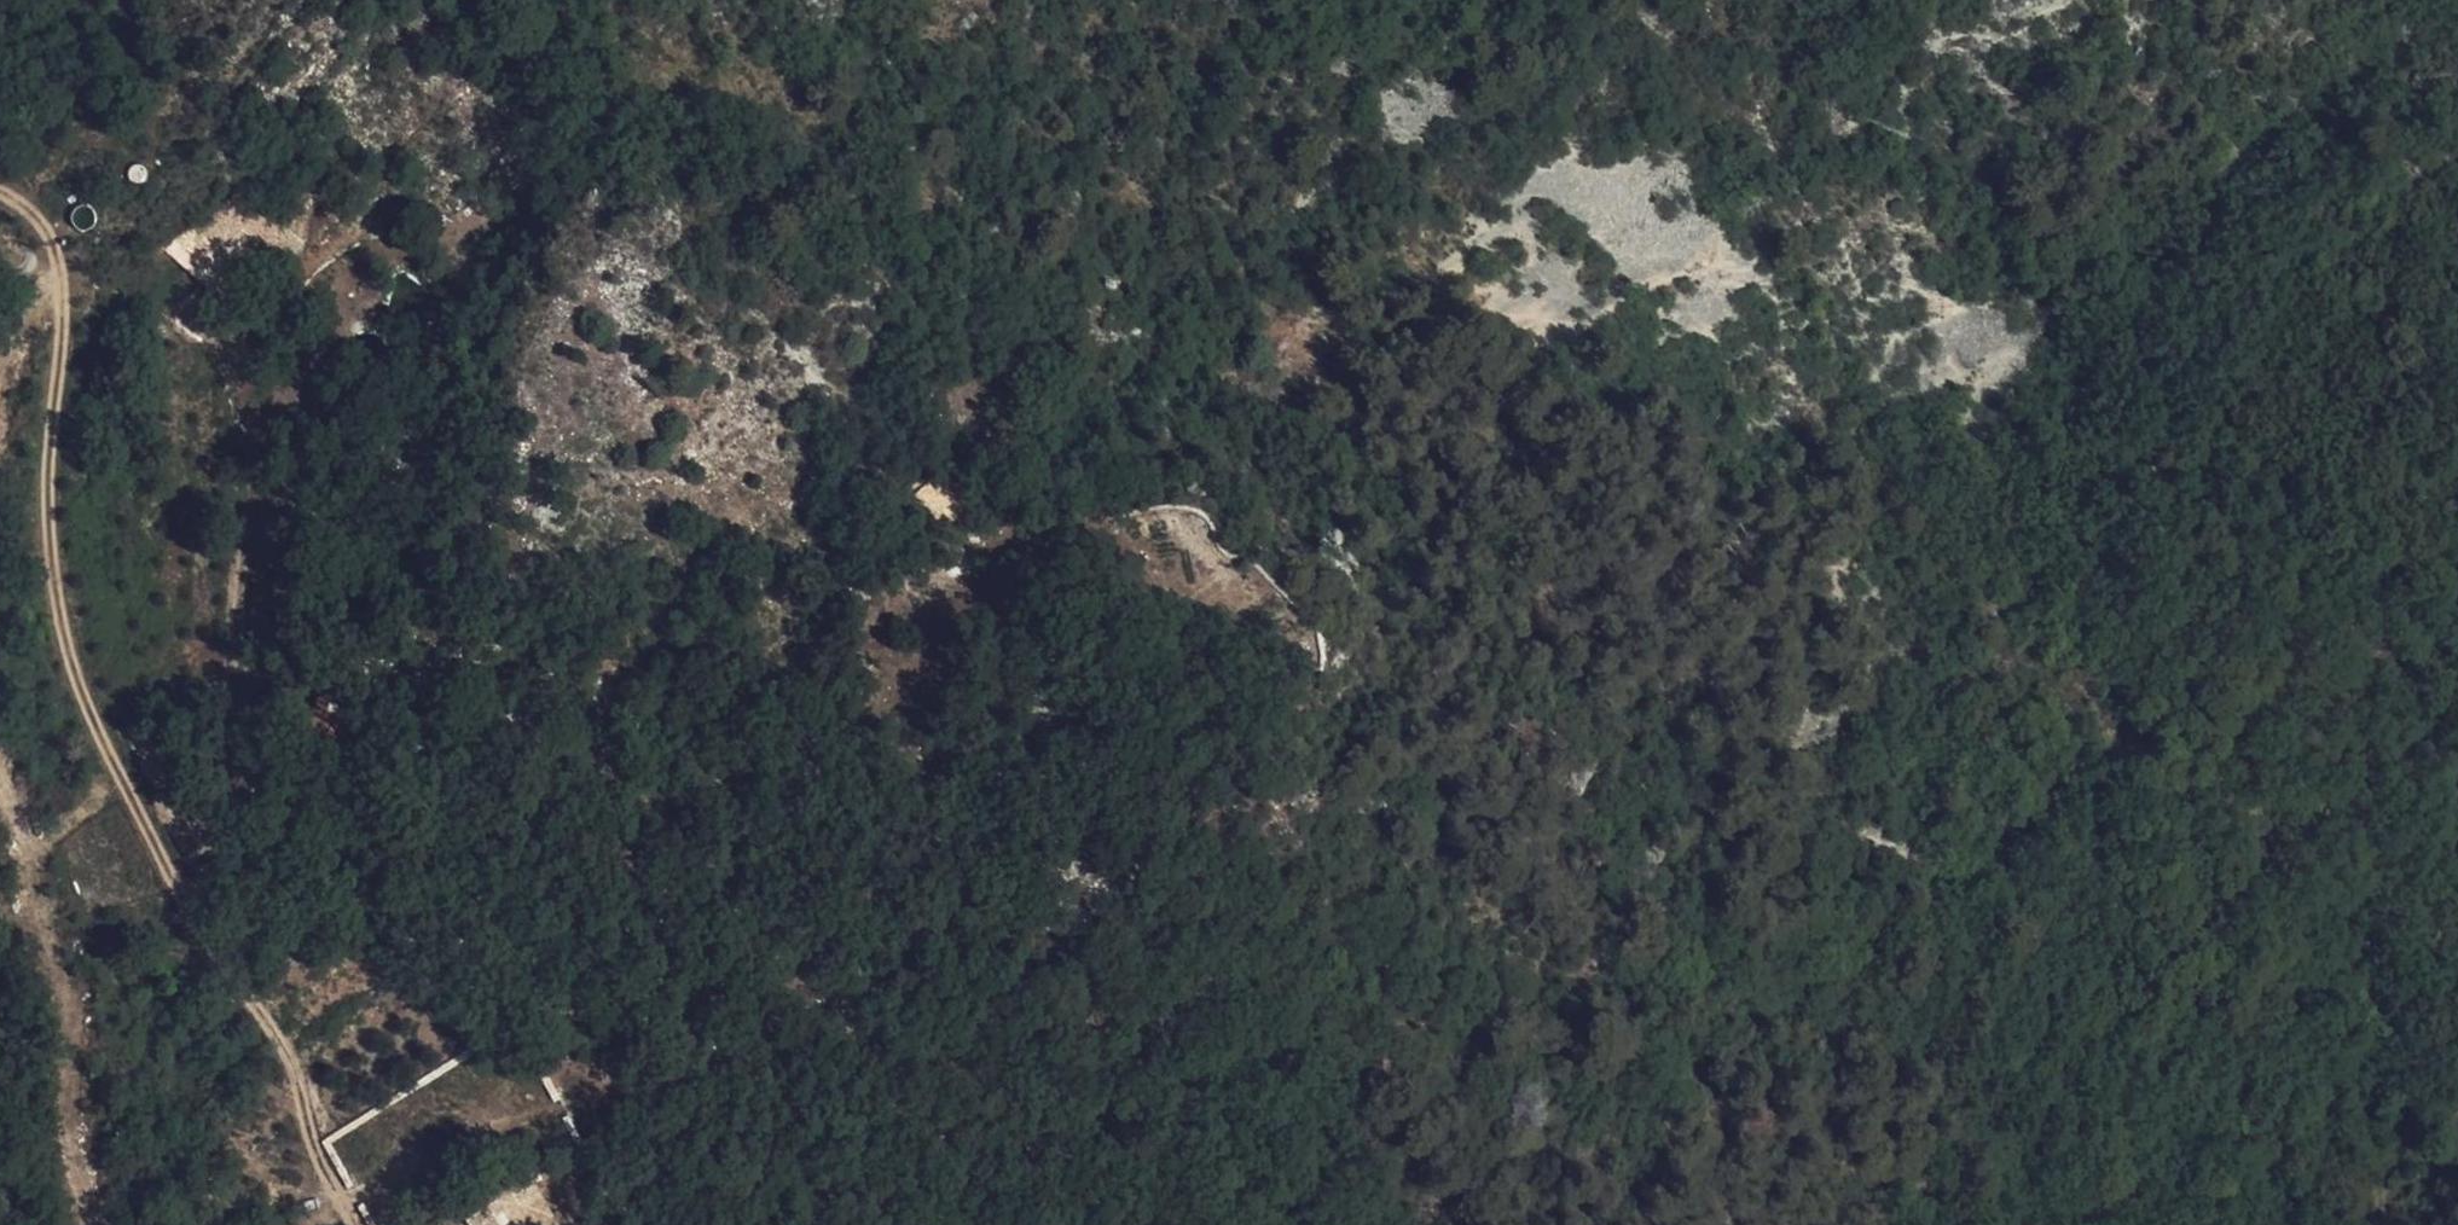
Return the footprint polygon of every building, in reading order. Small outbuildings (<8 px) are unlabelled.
[(480,1187),(486,1207),(519,1197),(513,1177),(480,1187)]
